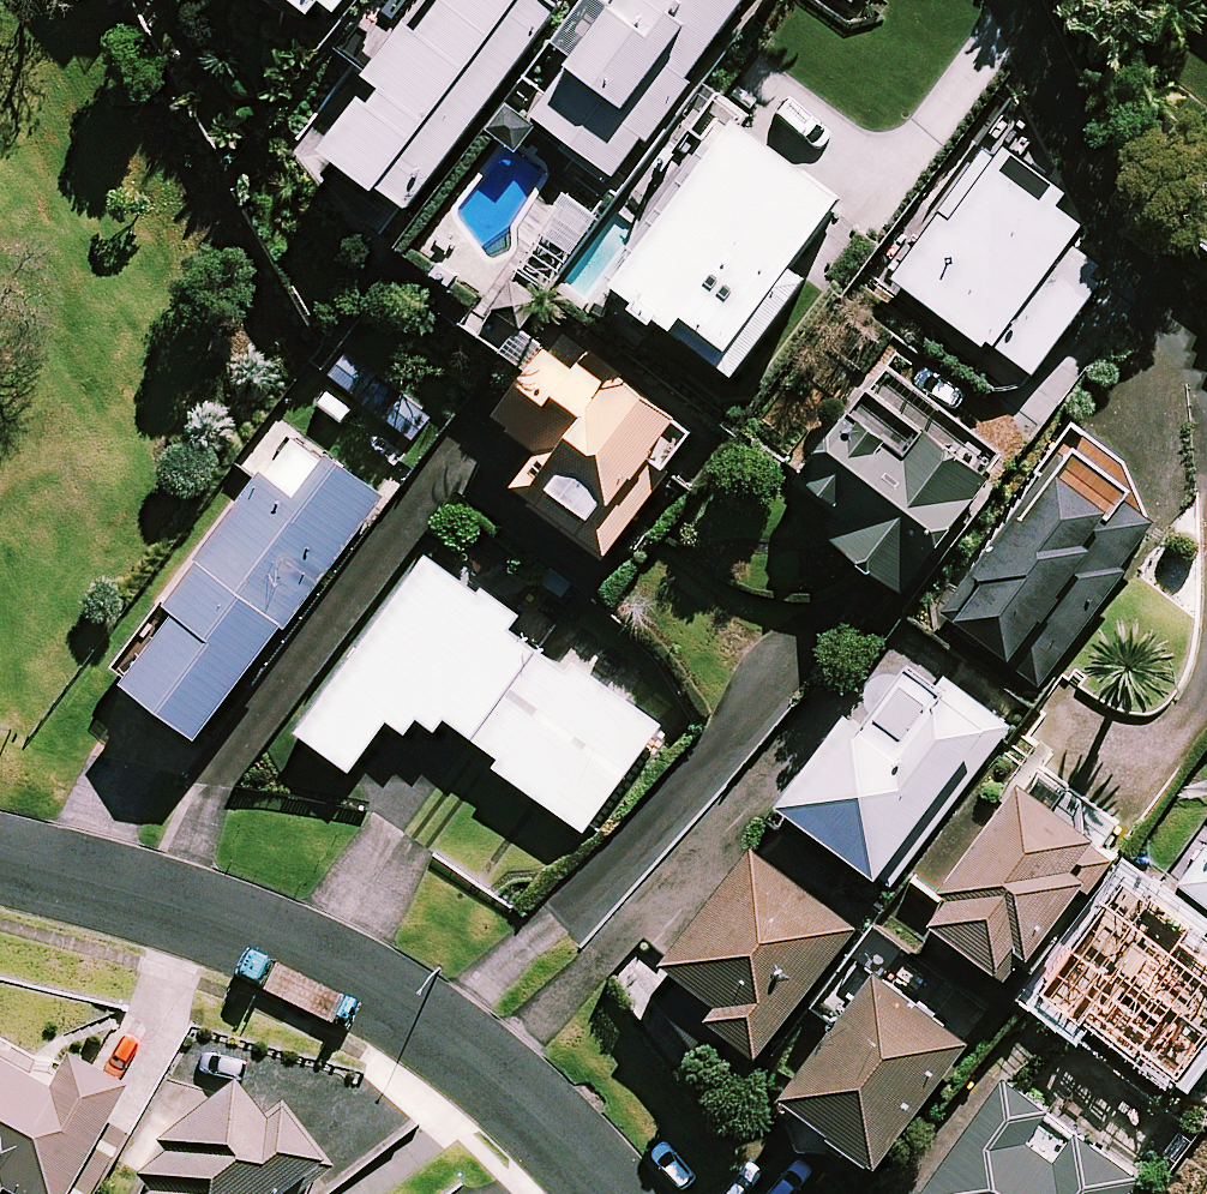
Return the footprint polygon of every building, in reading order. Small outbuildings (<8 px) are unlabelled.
[(347,15),(359,0),(298,0),(320,18),(332,4),(347,15)] [(330,163),(429,232),(579,16),(558,2),(560,0),(444,0),(330,163)] [(624,10),(542,117),(625,180),(763,0),(611,0),(624,10)] [(760,132),(633,297),(766,398),(841,301),(828,296),(882,225),(760,132)] [(1013,144),(914,283),(1050,379),(1120,281),(1094,263),(1110,240),(1075,215),(1088,197),(1013,144)] [(1196,233),(1206,241),(1206,219),(1196,233)] [(538,508),(615,565),(680,478),(677,475),(708,433),(603,354),(587,375),(556,353),(503,423),(551,459),(528,489),(544,501),(538,508)] [(997,465),(876,373),(803,470),(853,508),(834,532),(904,586),(997,465)] [(1041,690),(1158,523),(1122,498),(1134,481),(1128,457),(1077,421),(939,618),(1041,690)] [(142,689),(214,742),(397,498),(343,457),(310,501),(274,475),(208,563),(215,568),(185,609),(195,617),(142,689)] [(480,740),(547,651),(519,630),(525,621),(438,557),(360,661),(411,699),(434,668),(466,691),(448,716),(480,740)] [(578,674),(547,651),(480,740),(510,763),(506,769),(596,835),(600,829),(675,729),(586,663),(578,674)] [(790,799),(896,882),(1014,732),(943,676),(910,718),(890,716),(874,704),(868,711),(862,707),(790,799)] [(1105,836),(1031,778),(948,885),(958,893),(940,917),(1015,975),(1034,950),(1039,954),(1100,876),(1084,864),(1105,836)] [(763,1058),(865,928),(760,846),(672,959),(725,1000),(711,1017),(763,1058)] [(1183,883),(1206,900),(1206,851),(1183,883)] [(1054,1008),(1102,1042),(1113,1027),(1206,1092),(1206,937),(1138,889),(1054,1008)] [(885,1163),(977,1040),(882,970),(791,1094),(885,1163)] [(136,1096),(78,1064),(60,1098),(0,1065),(0,1193),(82,1193),(136,1096)] [(1150,1174),(1084,1128),(1063,1157),(1035,1138),(1057,1108),(1011,1076),(927,1193),(1136,1193),(1150,1174)] [(339,1162),(295,1106),(272,1124),(248,1093),(168,1154),(177,1166),(147,1189),(150,1193),(298,1193),(339,1162)]
